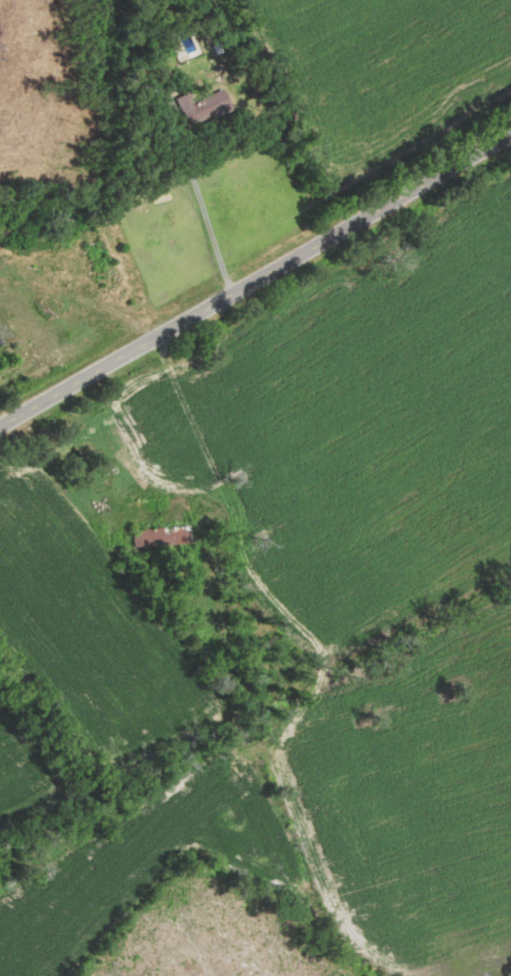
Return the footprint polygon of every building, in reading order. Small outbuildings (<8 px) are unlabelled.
[(137,546),(168,546),(168,530),(137,530),(137,546)]
